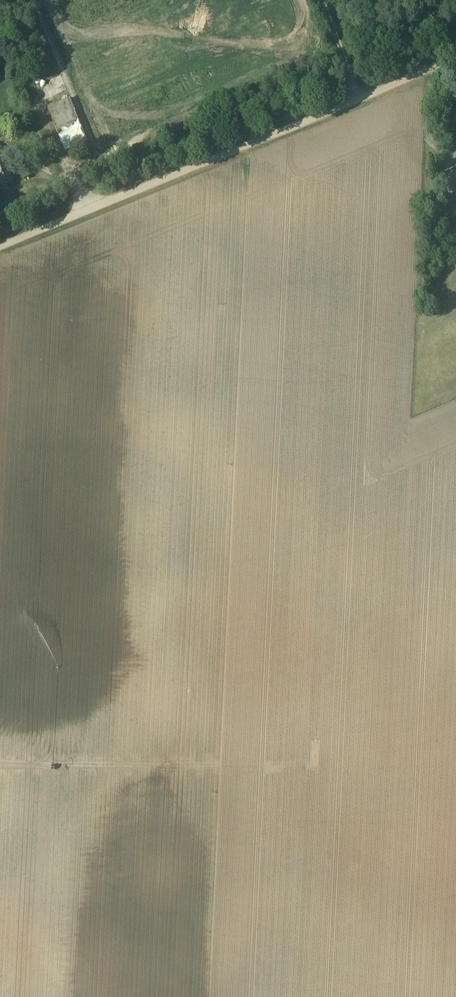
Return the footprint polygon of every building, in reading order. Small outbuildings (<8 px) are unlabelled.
[(274,63),(299,55),(296,48),(272,56),(274,63)] [(47,108),(66,152),(78,147),(80,153),(91,148),(70,99),(47,108)] [(156,122),(159,127),(189,113),(186,108),(156,122)] [(0,186),(13,181),(4,159),(0,160),(0,185),(0,186)] [(455,203),(455,199),(451,185),(453,184),(451,179),(443,182),(452,204),(455,203)]
